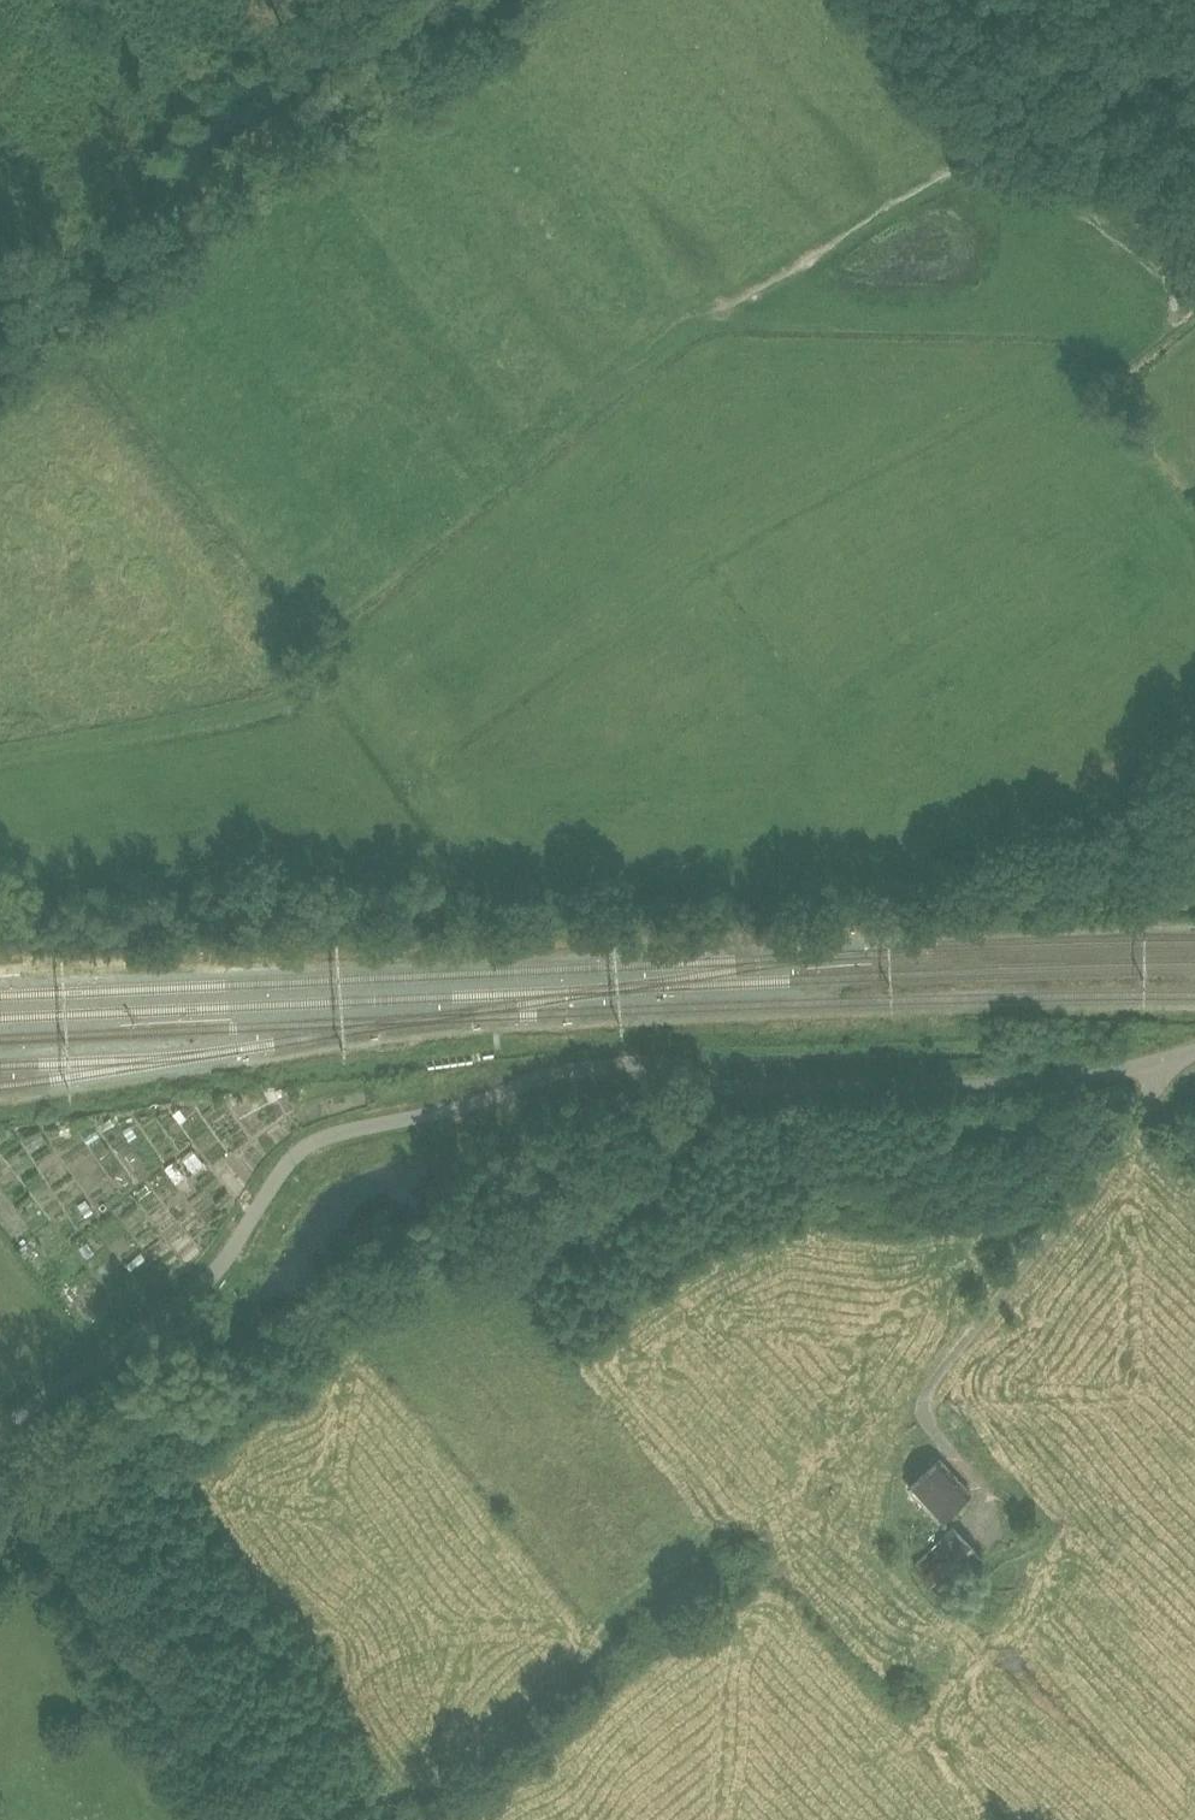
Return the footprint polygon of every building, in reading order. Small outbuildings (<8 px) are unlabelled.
[(910,1487),(940,1520),(971,1492),(941,1459),(910,1487)] [(984,1559),(954,1526),(915,1563),(946,1595),(984,1559)]
